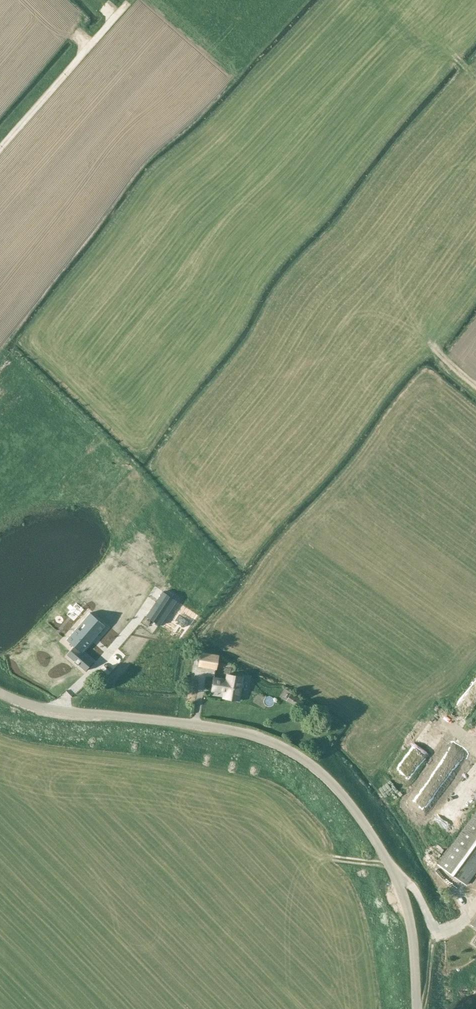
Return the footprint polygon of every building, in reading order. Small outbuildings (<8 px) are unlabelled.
[(130,589),(137,593),(140,587),(133,583),(130,589)] [(162,591),(152,606),(146,617),(160,626),(176,601),(162,591)] [(73,604),(79,610),(84,605),(78,599),(73,604)] [(107,635),(85,617),(60,644),(66,649),(54,659),(77,678),(89,665),(83,660),(107,635)] [(113,659),(121,668),(140,651),(131,642),(113,659)] [(218,657),(201,654),(199,666),(216,669),(218,657)] [(227,681),(214,679),(212,691),(225,693),(224,699),(239,701),(243,677),(228,675),(227,681)] [(286,701),(299,709),(304,701),(291,693),(286,701)] [(475,871),(475,812),(438,865),(466,885),(475,871)]
